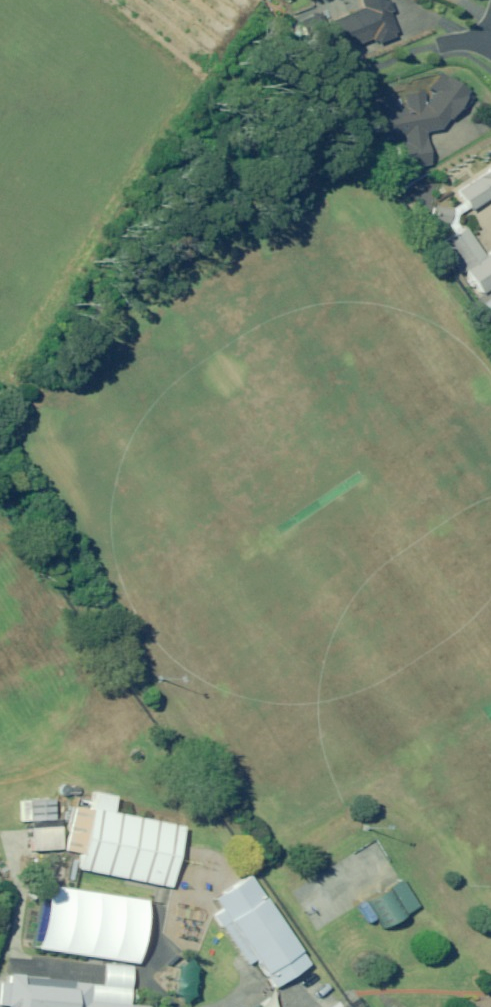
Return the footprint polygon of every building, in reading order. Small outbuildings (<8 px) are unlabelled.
[(317,61),(372,39),(373,43),(395,34),(386,12),(390,10),(387,0),(357,0),(360,8),(324,23),(320,11),(298,20),(317,61)] [(394,103),(377,107),(383,140),(427,133),(424,121),(428,120),(424,100),(408,102),(409,109),(395,111),(394,103)] [(424,140),(399,145),(405,170),(429,166),(424,140)] [(460,192),(473,212),(490,200),(490,201),(490,171),(460,192)] [(451,208),(433,206),(431,224),(450,225),(451,208)] [(488,258),(467,228),(446,242),(483,295),(481,297),(484,301),(489,298),(486,294),(490,290),(490,255),(488,258)] [(172,890),(184,831),(113,817),(116,800),(96,796),(92,814),(76,811),(68,853),(84,856),(81,872),(172,890)] [(31,799),(32,819),(57,818),(56,798),(31,799)] [(62,829),(33,831),(34,852),(64,851),(62,829)] [(74,879),(78,860),(74,859),(70,879),(74,879)] [(293,975),(310,964),(298,946),(300,944),(280,915),(278,917),(250,875),(216,898),(223,909),(215,914),(241,952),(248,963),(253,961),(257,958),(274,984),(276,987),(293,975)] [(366,901),(383,927),(418,905),(401,878),(366,901)] [(148,1006),(90,1001),(91,984),(75,982),(75,981),(22,976),(22,974),(9,973),(8,983),(1,982),(0,987),(0,1004),(6,1005),(6,1006),(12,1006),(148,1006)]
